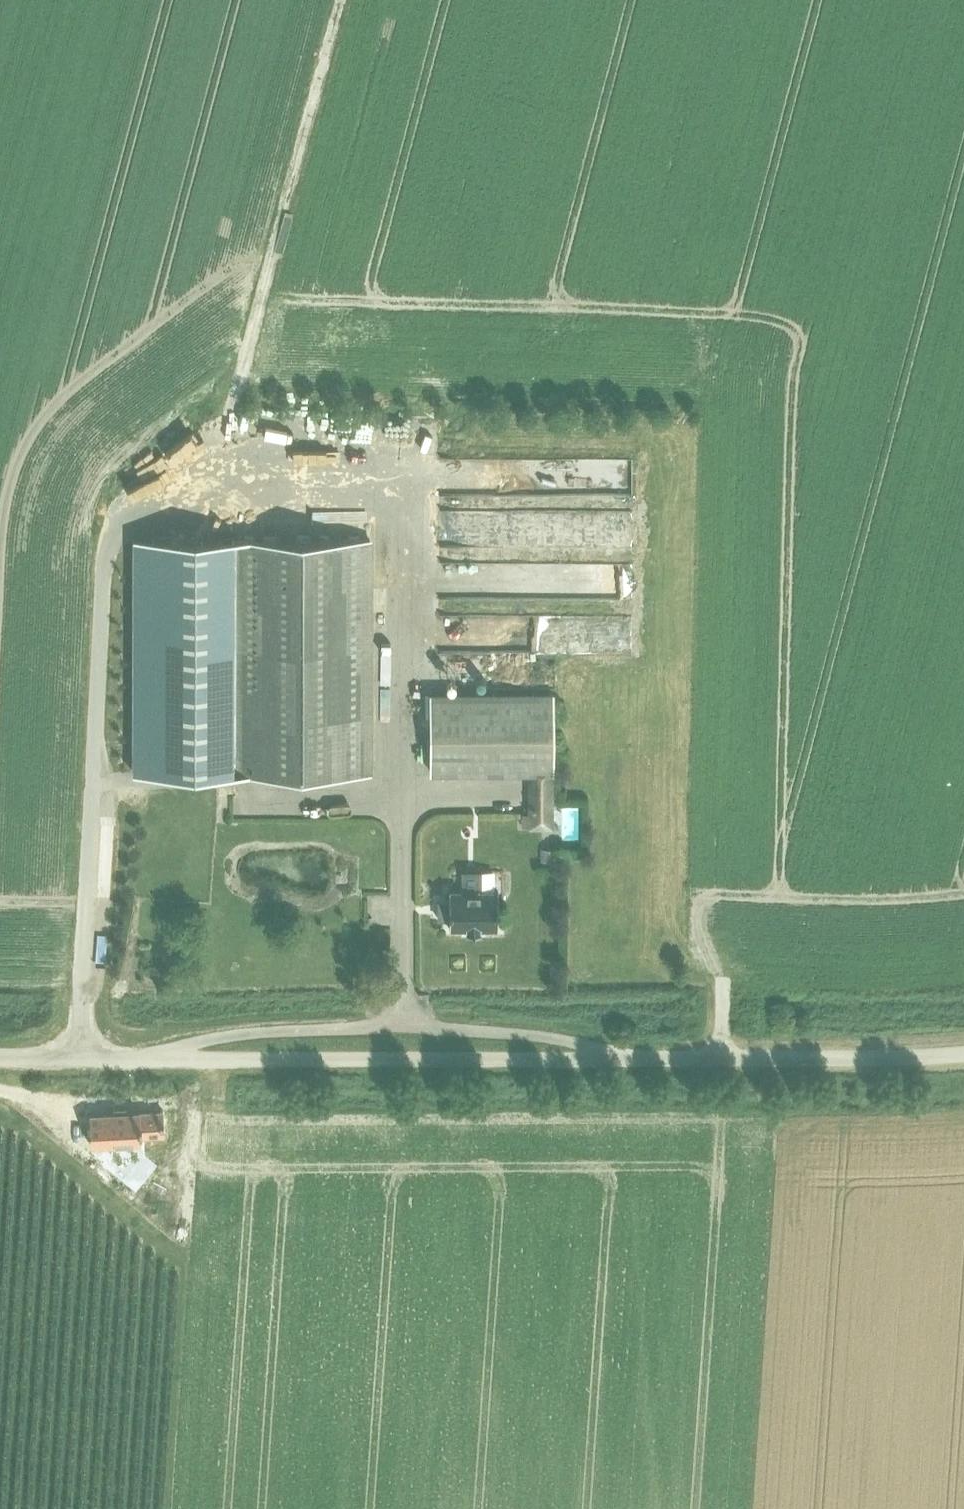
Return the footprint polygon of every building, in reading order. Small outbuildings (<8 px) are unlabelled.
[(233,538),(131,538),(131,771),(232,771),(233,538)] [(369,539),(233,538),(232,771),(368,772),(369,539)] [(430,772),(552,772),(552,692),(430,692),(430,772)] [(584,842),(584,808),(563,808),(563,842),(584,842)] [(557,847),(539,847),(540,861),(557,861),(557,847)] [(497,928),(497,890),(479,890),(479,876),(461,876),(461,890),(448,890),(448,928),(466,928),(466,931),(479,931),(479,928),(497,928)] [(162,1109),(89,1113),(91,1144),(141,1143),(140,1135),(164,1134),(162,1109)]
